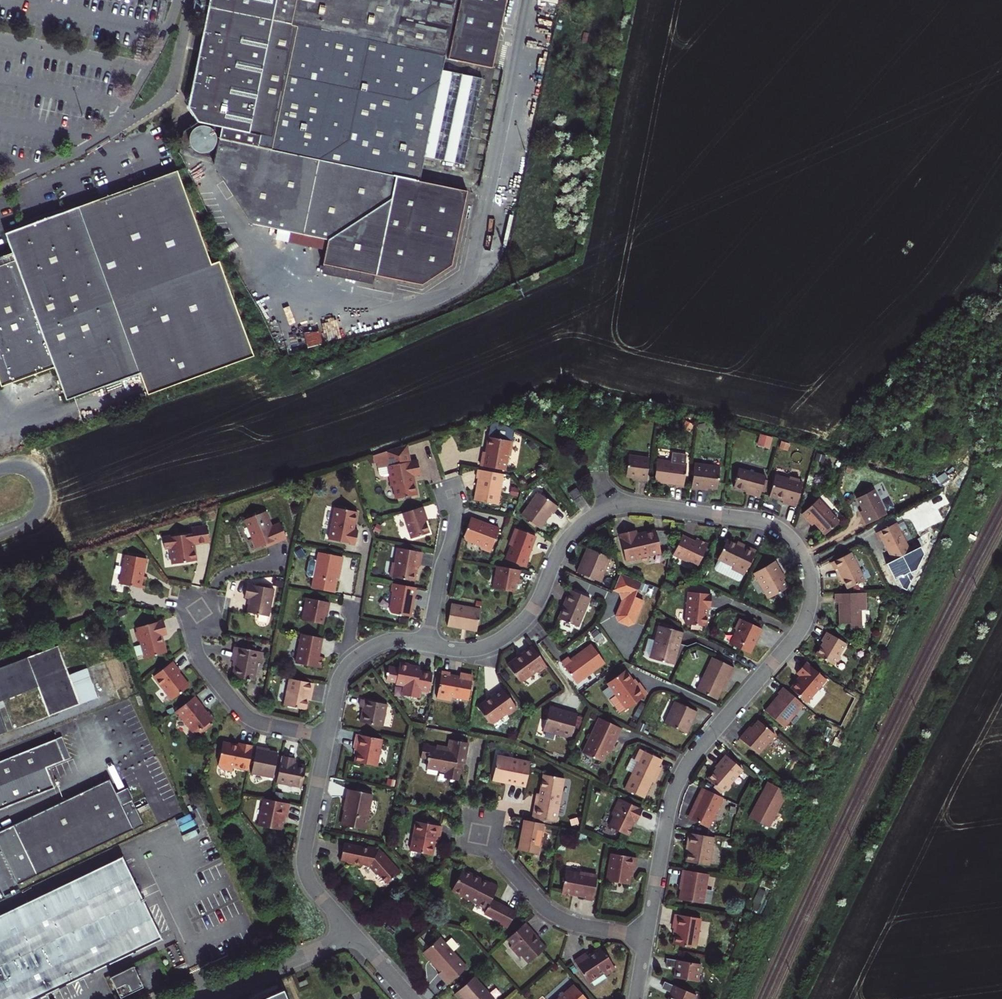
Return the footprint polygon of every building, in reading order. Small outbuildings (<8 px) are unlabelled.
[(207,13),(188,107),(198,122),(222,127),(213,165),(252,225),(277,229),(275,240),(294,244),(325,250),(321,273),(373,284),(375,275),(422,285),(451,265),(467,191),(454,189),(423,182),(446,71),(448,59),(492,68),(506,0),(210,0),(207,13)] [(210,0),(194,0),(192,10),(207,13),(210,0)] [(446,71),(423,182),(454,189),(478,77),(446,71)] [(216,142),(216,140),(216,137),(215,134),(214,132),(213,130),(210,128),(208,127),(206,126),(203,126),(200,126),(198,127),(196,128),(193,130),(192,132),(190,134),(190,137),(189,139),(190,142),(190,145),(192,147),(193,149),(195,151),(198,152),(200,153),(203,153),(205,153),(208,152),(210,151),(212,149),(214,147),(215,145),(216,142)] [(171,168),(1,234),(6,245),(9,253),(0,257),(0,386),(0,387),(55,367),(67,399),(139,372),(147,393),(252,352),(215,258),(207,261),(171,168)] [(306,350),(321,347),(317,333),(303,337),(306,350)] [(477,460),(476,467),(500,471),(503,456),(504,456),(509,430),(497,424),(486,424),(480,453),(478,453),(477,460)] [(756,443),(770,446),(773,435),(759,431),(756,443)] [(392,500),(413,496),(411,487),(410,477),(417,476),(414,461),(407,463),(404,447),(369,458),(370,466),(373,466),(375,477),(378,479),(386,478),(388,489),(390,488),(392,500)] [(676,486),(684,487),(687,464),(686,463),(687,455),(672,453),(671,461),(657,459),(655,482),(664,483),(674,485),(676,486)] [(647,480),(650,458),(629,456),(627,475),(640,477),(640,479),(644,479),(647,480)] [(718,491),(721,468),(695,464),(692,490),(697,490),(702,491),(702,489),(718,491)] [(765,477),(739,470),(734,488),(752,493),(752,496),(756,497),(760,498),(765,477)] [(501,476),(476,471),(475,480),(477,480),(475,491),(473,502),(496,506),(501,476)] [(789,477),(789,479),(774,476),(769,498),(783,502),(783,504),(790,505),(797,507),(803,483),(799,482),(799,479),(789,477)] [(574,488),(567,494),(572,500),(579,494),(574,488)] [(885,516),(876,498),(872,491),(855,500),(858,504),(864,517),(862,518),(864,523),(866,526),(885,516)] [(520,517),(539,530),(545,522),(550,514),(552,516),(557,509),(537,494),(520,517)] [(839,522),(832,515),(818,499),(802,514),(805,518),(807,520),(810,518),(813,522),(825,535),(839,522)] [(329,539),(355,544),(357,537),(358,530),(354,530),(358,512),(335,507),(329,539)] [(422,508),(401,514),(410,539),(428,532),(425,524),(422,515),(425,514),(422,508)] [(250,546),(252,551),(271,544),(272,546),(286,541),(280,525),(271,528),(265,512),(244,521),(251,540),(248,541),(250,546)] [(478,547),(480,550),(489,553),(497,530),(485,525),(485,527),(480,525),(479,523),(469,520),(463,538),(465,542),(471,544),(478,547)] [(878,536),(880,541),(882,540),(892,560),(912,550),(897,521),(875,532),(878,536)] [(170,548),(173,564),(185,563),(197,561),(195,550),(194,550),(193,545),(209,542),(207,526),(191,529),(192,534),(163,538),(165,548),(170,548)] [(534,537),(514,530),(508,545),(510,546),(505,560),(525,568),(528,559),(526,558),(530,548),(534,537)] [(620,535),(627,562),(662,554),(657,531),(650,532),(643,534),(643,536),(639,536),(639,535),(637,535),(636,531),(620,535)] [(674,556),(699,567),(708,545),(697,539),(695,542),(689,540),(682,537),(674,556)] [(727,541),(714,569),(715,572),(737,582),(740,581),(744,577),(755,552),(743,546),(742,549),(735,545),(727,541)] [(391,562),(389,577),(413,582),(417,566),(418,566),(419,559),(420,552),(396,548),(393,563),(391,562)] [(583,563),(579,573),(602,583),(607,572),(606,571),(611,559),(591,550),(587,557),(584,564),(583,563)] [(313,588),(334,592),(337,578),(340,564),(342,565),(344,557),(319,552),(318,561),(312,560),(310,562),(307,574),(309,576),(315,577),(313,588)] [(837,569),(847,590),(864,581),(850,553),(829,564),(832,567),(834,571),(837,569)] [(147,559),(126,555),(120,584),(145,589),(146,583),(147,577),(143,577),(147,559)] [(754,574),(769,599),(788,588),(780,574),(782,573),(779,567),(775,561),(754,574)] [(519,570),(497,566),(493,588),(514,592),(515,585),(516,578),(518,578),(519,570)] [(641,583),(620,575),(614,591),(622,595),(626,602),(623,610),(620,619),(622,622),(631,626),(635,624),(644,601),(635,598),(641,583)] [(253,614),(263,616),(269,589),(242,583),(240,597),(245,599),(242,611),(253,614)] [(414,589),(390,584),(389,592),(390,592),(387,609),(391,614),(409,617),(410,612),(411,607),(409,606),(410,601),(412,601),(414,589)] [(562,611),(558,619),(578,628),(590,600),(570,591),(564,604),(565,604),(562,611)] [(686,624),(707,626),(709,607),(712,608),(712,601),(713,594),(689,592),(686,624)] [(861,629),(861,611),(865,611),(865,593),(849,594),(834,594),(834,603),(838,603),(838,613),(838,625),(849,624),(849,629),(861,629)] [(330,602),(308,598),(304,620),(324,624),(325,617),(327,610),(328,610),(330,602)] [(451,604),(447,625),(476,630),(478,619),(480,609),(451,604)] [(734,631),(729,644),(748,653),(751,648),(753,644),(752,642),(754,638),(757,637),(761,629),(738,618),(733,628),(734,631)] [(141,644),(147,661),(168,654),(165,644),(164,644),(162,638),(169,636),(167,629),(164,622),(138,630),(139,634),(137,635),(140,644),(141,644)] [(651,660),(673,666),(677,648),(679,648),(682,641),(684,633),(659,626),(653,650),(654,650),(651,660)] [(839,656),(846,645),(827,633),(824,638),(822,642),(823,642),(815,656),(834,667),(835,664),(839,663),(841,659),(839,656)] [(324,638),(302,634),(296,663),(322,668),(323,662),(324,657),(320,656),(324,638)] [(243,644),(243,645),(242,649),(235,648),(234,653),(233,658),(237,658),(234,674),(255,678),(258,662),(261,663),(263,653),(256,652),(257,648),(257,647),(243,644)] [(562,663),(579,684),(594,673),(593,671),(606,662),(592,645),(571,660),(569,658),(566,660),(562,663)] [(0,668),(0,702),(38,688),(49,717),(98,698),(87,669),(69,676),(58,646),(0,668)] [(514,658),(506,664),(518,680),(523,680),(535,671),(538,672),(545,666),(531,646),(526,649),(521,653),(521,655),(517,658),(514,658)] [(697,690),(717,700),(724,686),(726,687),(731,677),(735,668),(713,657),(697,690)] [(172,662),(154,676),(173,700),(190,686),(182,677),(178,673),(180,672),(176,667),(172,662)] [(388,667),(386,680),(396,682),(396,684),(404,686),(403,695),(418,698),(420,690),(428,692),(432,674),(420,672),(420,668),(417,668),(414,667),(414,668),(409,667),(409,664),(399,662),(398,669),(388,667)] [(826,681),(806,664),(801,669),(797,674),(801,678),(791,690),(807,704),(826,681)] [(437,698),(451,701),(452,697),(469,700),(473,676),(460,674),(459,677),(449,675),(449,674),(446,673),(442,672),(437,698)] [(611,701),(621,716),(648,695),(644,690),(640,684),(637,686),(626,672),(608,685),(617,697),(611,701)] [(313,689),(314,684),(290,680),(284,706),(306,710),(309,693),(312,694),(313,689)] [(484,700),(476,706),(488,722),(493,722),(505,713),(509,713),(516,708),(501,687),(495,692),(489,696),(490,697),(487,700),(484,700)] [(804,706),(784,689),(779,695),(780,696),(773,704),(766,713),(785,729),(804,706)] [(204,708),(195,696),(174,713),(179,719),(180,719),(193,736),(197,733),(200,737),(213,727),(210,723),(215,719),(209,711),(206,714),(205,711),(203,709),(204,708)] [(383,728),(387,706),(362,701),(360,708),(363,708),(362,716),(360,723),(383,728)] [(673,713),(667,725),(686,734),(690,727),(693,720),(694,721),(698,713),(676,702),(671,712),(673,713)] [(550,708),(544,729),(560,734),(560,735),(572,739),(579,715),(573,713),(568,711),(566,713),(550,708)] [(600,719),(584,754),(605,764),(615,741),(618,742),(621,736),(623,730),(600,719)] [(775,736),(758,722),(748,733),(746,732),(743,735),(740,739),(759,755),(775,736)] [(376,767),(382,740),(356,735),(353,749),(357,750),(355,756),(354,763),(376,767)] [(62,737),(57,740),(64,760),(70,758),(62,737)] [(64,760),(57,740),(0,762),(0,810),(54,788),(46,767),(64,760)] [(468,744),(449,740),(447,749),(435,746),(434,749),(422,746),(419,757),(426,758),(426,760),(427,761),(426,766),(437,769),(439,772),(449,774),(448,779),(457,781),(459,772),(461,764),(458,764),(459,758),(465,759),(468,744)] [(248,772),(253,748),(246,746),(239,745),(238,749),(233,748),(234,747),(223,744),(218,766),(221,771),(233,773),(234,769),(248,772)] [(266,749),(257,747),(252,774),(273,778),(278,754),(272,753),(265,752),(266,749)] [(624,789),(644,799),(655,776),(657,777),(659,773),(661,769),(659,768),(662,761),(640,750),(635,761),(637,763),(624,789)] [(380,751),(378,761),(384,762),(386,753),(380,751)] [(717,769),(708,780),(722,793),(724,791),(727,791),(730,788),(730,783),(743,770),(726,755),(720,761),(715,768),(717,769)] [(282,757),(276,783),(302,789),(307,768),(295,765),(296,760),(289,758),(282,757)] [(512,785),(525,787),(530,763),(512,759),(512,761),(497,758),(493,779),(503,781),(513,783),(512,785)] [(533,819),(555,823),(563,780),(543,775),(537,805),(535,805),(534,812),(533,819)] [(0,832),(0,848),(5,858),(17,885),(144,825),(128,788),(116,793),(110,780),(0,832)] [(789,793),(769,783),(760,801),(752,819),(771,828),(789,793)] [(708,829),(712,819),(723,799),(702,788),(696,800),(693,806),(695,807),(689,819),(697,823),(708,829)] [(371,795),(348,790),(345,798),(347,799),(344,812),(342,826),(363,830),(371,795)] [(290,805),(273,801),(264,799),(258,826),(281,831),(284,817),(287,818),(289,812),(290,805)] [(615,817),(610,826),(631,836),(634,828),(632,827),(635,821),(638,823),(640,816),(643,809),(620,799),(612,816),(615,817)] [(544,824),(524,820),(519,851),(528,853),(538,855),(544,824)] [(410,852),(432,855),(435,840),(439,841),(440,834),(442,827),(416,823),(410,852)] [(715,838),(690,834),(688,848),(689,848),(688,855),(687,863),(710,867),(715,838)] [(391,867),(393,865),(383,853),(381,854),(379,851),(373,850),(370,852),(366,851),(363,851),(361,849),(344,845),(343,853),(341,861),(347,862),(347,864),(360,867),(362,865),(368,867),(376,876),(379,876),(387,884),(398,874),(391,867)] [(611,854),(607,881),(629,884),(631,871),(635,871),(636,865),(637,858),(611,854)] [(122,857),(0,916),(0,998),(35,998),(83,976),(162,939),(122,857)] [(391,867),(398,874),(400,872),(393,865),(391,867)] [(500,922),(509,926),(515,913),(491,901),(499,887),(495,885),(491,883),(490,885),(462,871),(452,891),(471,901),(471,900),(487,908),(484,914),(500,922)] [(680,902),(698,904),(705,905),(709,881),(710,875),(684,871),(683,875),(682,879),(684,880),(683,886),(681,896),(680,902)] [(566,872),(562,894),(573,895),(574,895),(580,896),(586,897),(585,900),(592,901),(597,875),(580,872),(580,874),(566,872)] [(758,884),(752,898),(762,902),(767,888),(758,884)] [(673,944),(696,948),(701,919),(675,914),(672,928),(676,929),(674,936),(673,944)] [(525,923),(507,939),(513,945),(510,948),(519,959),(522,956),(529,963),(545,949),(539,941),(537,941),(532,936),(535,933),(530,928),(525,923)] [(467,968),(440,938),(424,953),(441,972),(439,975),(443,980),(448,985),(467,968)] [(585,953),(574,961),(589,983),(604,973),(605,976),(615,969),(611,962),(606,954),(605,955),(601,950),(598,950),(587,956),(585,953)] [(698,982),(701,964),(668,959),(668,963),(667,967),(676,968),(675,978),(698,982)] [(143,985),(134,966),(111,977),(115,986),(113,987),(119,998),(121,997),(120,996),(133,990),(143,985)] [(473,977),(454,995),(458,998),(493,998),(473,977)] [(309,984),(307,980),(298,983),(300,988),(309,984)] [(673,992),(676,985),(667,981),(664,988),(673,992)] [(698,994),(676,985),(673,992),(671,997),(670,998),(696,998),(698,994)] [(573,986),(559,998),(585,998),(573,986)] [(283,990),(262,998),(287,998),(283,990)]
